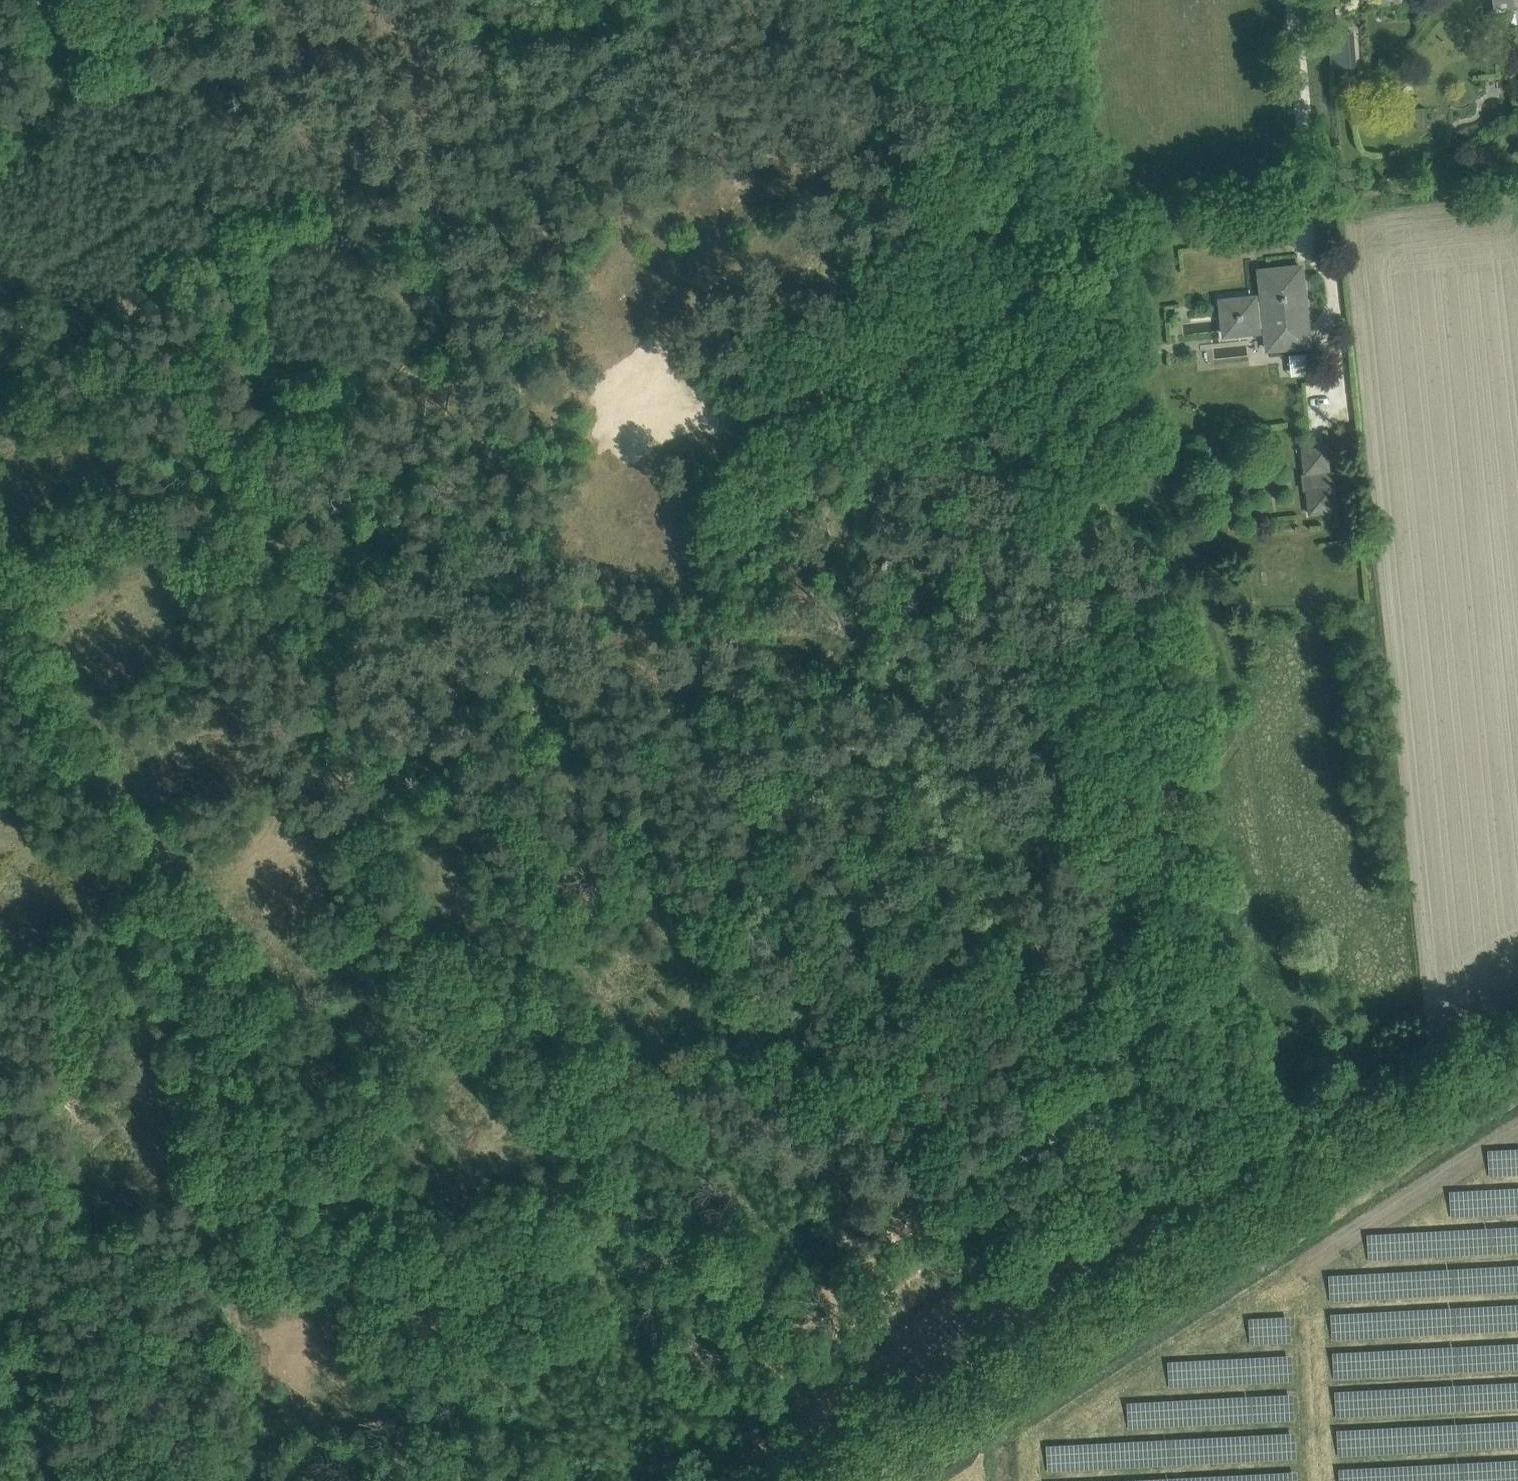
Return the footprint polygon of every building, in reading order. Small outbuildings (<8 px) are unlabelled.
[(1501,12),(1497,12),(1499,27),(1517,25),(1516,9),(1515,0),(1499,0),(1501,12)] [(1221,300),(1223,320),(1224,335),(1259,331),(1258,327),(1265,327),(1268,349),(1309,345),(1301,266),(1260,270),(1263,300),(1256,301),(1255,297),(1221,300)] [(1287,352),(1288,374),(1310,373),(1309,352),(1287,352)] [(1334,512),(1326,447),(1301,449),(1303,474),(1300,474),(1302,491),(1305,490),(1308,515),(1334,512)]
